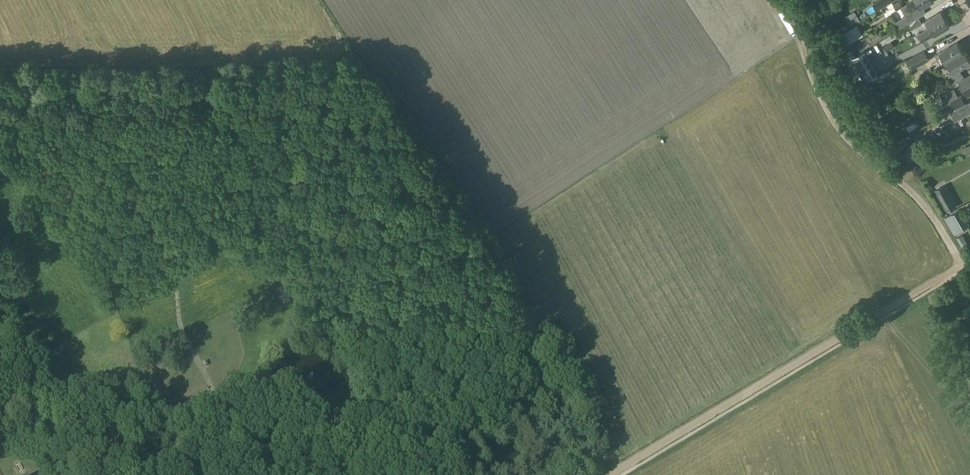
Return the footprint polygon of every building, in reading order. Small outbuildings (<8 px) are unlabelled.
[(874,3),(877,9),(893,0),(879,0),(874,3)] [(899,0),(894,4),(898,10),(902,7),(903,6),(899,0)] [(927,4),(933,0),(913,0),(903,6),(902,7),(907,15),(895,22),(899,29),(908,23),(919,17),(926,12),(924,8),(928,6),(927,4)] [(828,22),(836,17),(829,5),(821,9),(828,22)] [(855,10),(846,16),(851,25),(861,19),(855,10)] [(919,34),(916,36),(919,40),(921,38),(923,41),(950,25),(941,10),(926,19),(931,27),(919,34)] [(922,23),(919,17),(908,23),(912,29),(922,23)] [(858,25),(840,35),(846,46),(864,35),(858,25)] [(958,41),(935,54),(938,59),(943,56),(947,62),(948,61),(964,52),(964,51),(963,50),(963,48),(961,44),(959,43),(958,41)] [(864,45),(866,51),(875,47),(872,42),(864,45)] [(891,43),(884,48),(886,52),(894,48),(891,43)] [(856,56),(851,49),(845,53),(849,60),(856,56)] [(849,60),(860,77),(875,68),(865,50),(849,60)] [(948,61),(951,67),(949,68),(951,73),(949,74),(952,79),(962,73),(959,68),(969,62),(969,57),(968,53),(966,53),(965,50),(964,51),(964,52),(948,61)] [(925,51),(908,61),(913,70),(930,60),(925,51)] [(959,80),(968,96),(969,95),(969,74),(959,80)] [(954,88),(946,92),(955,108),(966,103),(961,95),(959,96),(954,88)] [(876,100),(882,98),(879,91),(873,94),(876,100)] [(872,96),(867,99),(877,118),(882,115),(872,96)] [(959,107),(963,115),(969,111),(969,101),(959,107)] [(905,125),(914,121),(912,116),(903,119),(905,125)] [(933,131),(916,141),(921,149),(938,140),(933,131)] [(961,148),(963,154),(969,151),(969,144),(961,148)] [(935,190),(947,212),(957,206),(945,185),(935,190)] [(946,219),(956,235),(969,226),(961,211),(946,219)] [(957,238),(964,250),(969,247),(969,246),(963,234),(957,238)]
